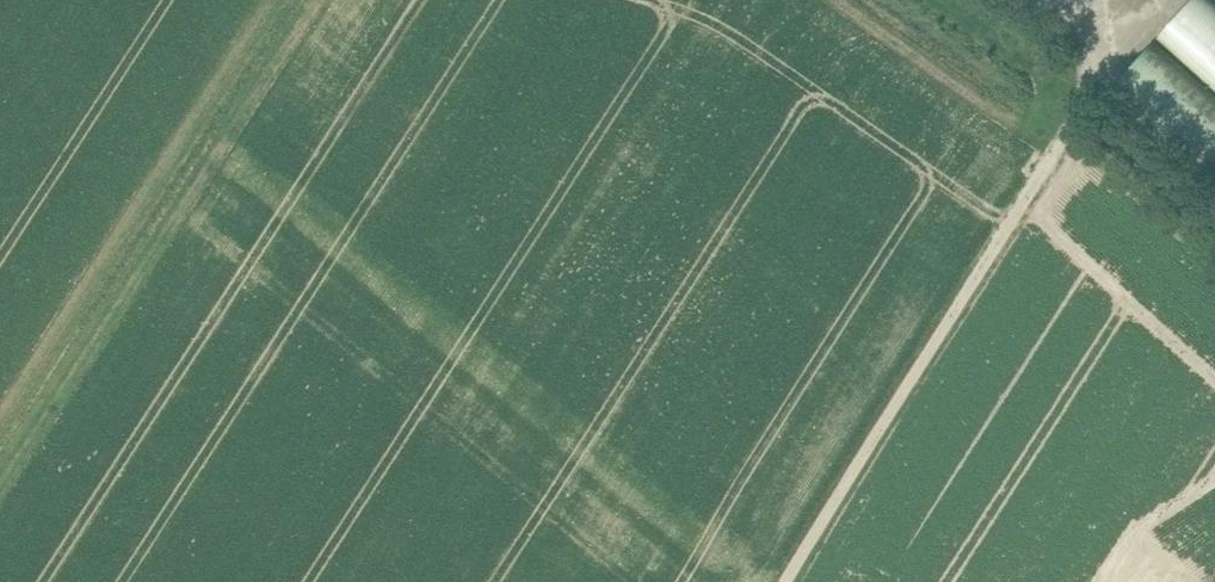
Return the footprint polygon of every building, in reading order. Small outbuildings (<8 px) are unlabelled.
[(1157,40),(1214,92),(1214,0),(1193,0),(1157,40)] [(1214,190),(1214,97),(1155,42),(1107,95),(1214,192),(1214,190)]
